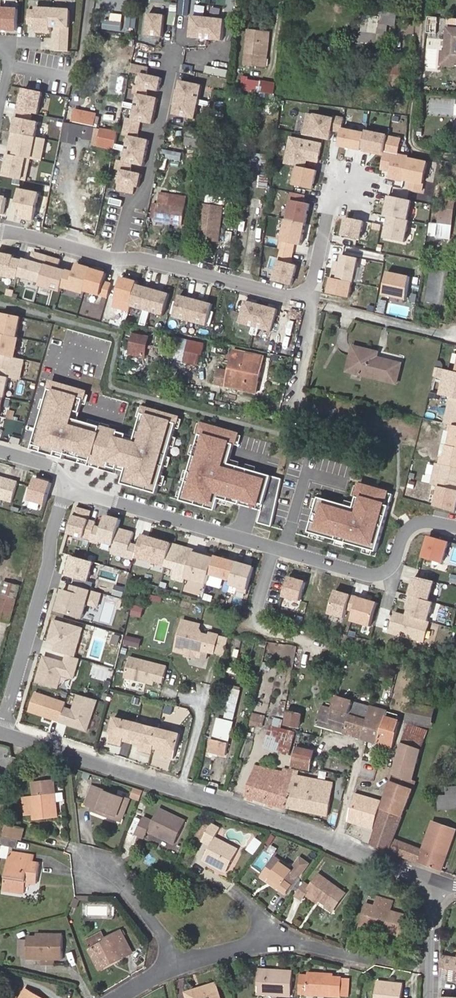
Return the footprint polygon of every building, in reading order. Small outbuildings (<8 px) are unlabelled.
[(19,9),(2,9),(2,6),(0,6),(0,22),(1,22),(0,30),(18,31),(19,9)] [(51,33),(51,27),(52,9),(36,8),(36,11),(29,10),(28,24),(36,24),(35,32),(51,33)] [(68,51),(70,10),(52,9),(51,27),(57,27),(56,40),(55,40),(54,51),(68,51)] [(379,17),(363,15),(360,40),(375,42),(376,33),(387,35),(388,25),(395,26),(397,13),(380,10),(379,17)] [(166,15),(149,14),(147,35),(164,37),(166,15)] [(226,19),(193,16),(191,37),(223,41),(226,19)] [(437,30),(439,16),(429,16),(428,16),(427,29),(437,30)] [(114,21),(113,31),(129,33),(130,23),(114,21)] [(449,28),(447,53),(446,56),(452,62),(455,62),(455,28),(449,28)] [(269,33),(249,31),(246,53),(266,56),(269,33)] [(446,56),(447,53),(443,52),(442,65),(455,66),(455,62),(452,62),(446,56)] [(265,66),(266,56),(246,53),(245,63),(265,66)] [(414,66),(389,63),(386,81),(411,84),(414,66)] [(233,65),(232,73),(240,74),(241,66),(233,65)] [(144,170),(149,144),(138,141),(141,125),(152,128),(158,102),(146,99),(147,93),(158,95),(161,81),(146,79),(148,71),(130,68),(129,75),(143,78),(140,90),(136,89),(134,97),(139,98),(133,122),(127,121),(124,139),(130,140),(124,165),(118,164),(116,174),(123,175),(119,195),(134,198),(135,190),(139,191),(142,177),(131,175),(132,167),(144,170)] [(105,94),(123,99),(127,83),(108,79),(105,94)] [(262,81),(248,79),(246,90),(260,92),(262,81)] [(275,83),(262,81),(260,92),(274,94),(275,83)] [(212,107),(213,102),(201,100),(203,86),(181,82),(179,91),(176,91),(174,107),(177,107),(175,116),(198,120),(200,105),(212,107)] [(43,93),(25,89),(24,96),(21,96),(18,110),(33,113),(39,115),(43,93)] [(33,113),(18,110),(14,132),(36,137),(39,122),(31,121),(33,113)] [(342,132),(345,118),(334,116),(333,118),(308,113),(304,135),(330,140),(332,130),(342,132)] [(95,129),(97,119),(74,115),(72,125),(95,129)] [(118,136),(68,126),(64,143),(75,146),(76,139),(95,143),(94,148),(115,152),(118,136)] [(362,150),(366,133),(343,128),(342,132),(339,146),(362,150)] [(384,155),(388,136),(389,135),(367,130),(366,133),(362,150),(384,155)] [(41,161),(46,139),(36,137),(14,132),(12,140),(15,141),(14,147),(11,146),(9,155),(31,159),(41,161)] [(402,139),(388,136),(384,155),(382,169),(391,171),(390,177),(404,180),(404,179),(409,158),(409,156),(399,154),(402,139)] [(318,162),(322,144),(290,137),(285,164),(298,166),(305,168),(307,160),(318,162)] [(182,161),(183,152),(163,149),(160,168),(167,169),(168,158),(182,161)] [(27,181),(31,159),(9,155),(5,177),(27,181)] [(268,188),(272,157),(254,155),(251,186),(268,188)] [(423,191),(429,162),(409,158),(404,179),(412,181),(411,188),(423,191)] [(313,189),(317,170),(305,168),(298,166),(294,185),(313,189)] [(81,179),(79,189),(98,193),(100,183),(81,179)] [(34,220),(40,193),(20,189),(15,216),(34,220)] [(306,223),(310,204),(304,202),(305,195),(292,192),(290,200),(292,201),(288,220),(306,223)] [(161,193),(157,221),(183,225),(186,208),(169,206),(170,194),(161,193)] [(206,201),(226,205),(228,197),(208,193),(206,201)] [(408,220),(412,201),(390,196),(386,216),(390,216),(408,220)] [(123,207),(124,201),(112,198),(111,204),(123,207)] [(249,218),(259,219),(262,219),(265,200),(252,198),(249,218)] [(59,218),(62,200),(52,199),(49,217),(59,218)] [(443,199),(439,224),(431,223),(429,235),(436,237),(436,238),(451,240),(455,203),(455,200),(443,199)] [(222,207),(202,205),(198,238),(218,241),(222,207)] [(408,220),(390,216),(385,238),(405,243),(410,221),(408,220)] [(361,239),(364,221),(347,218),(343,236),(361,239)] [(301,245),(306,223),(288,220),(286,219),(282,241),(280,241),(279,248),(294,252),(295,244),(301,245)] [(18,279),(19,276),(24,261),(17,259),(17,257),(0,252),(0,274),(18,279)] [(24,261),(19,276),(41,282),(48,257),(34,253),(31,262),(27,260),(26,262),(24,261)] [(354,283),(359,258),(343,255),(341,263),(336,262),(333,278),(353,283),(354,283)] [(63,286),(68,271),(59,269),(61,260),(48,257),(41,282),(40,285),(62,292),(63,286)] [(292,286),(297,265),(279,260),(273,281),(292,286)] [(63,286),(85,293),(92,269),(77,265),(75,273),(68,271),(63,286)] [(442,303),(444,292),(445,286),(447,274),(431,271),(427,301),(442,303)] [(407,300),(412,277),(405,276),(404,277),(397,275),(396,274),(388,272),(383,295),(407,300)] [(350,298),(353,283),(332,278),(328,294),(350,298)] [(167,317),(173,295),(164,293),(165,290),(150,286),(149,289),(140,286),(134,308),(148,312),(144,326),(151,328),(154,314),(167,317)] [(215,312),(217,304),(207,302),(208,299),(193,296),(192,298),(183,296),(181,304),(178,303),(175,315),(178,316),(178,318),(211,326),(212,324),(215,325),(218,313),(215,312)] [(276,331),(282,308),(249,300),(243,323),(256,326),(254,334),(261,335),(263,328),(276,331)] [(17,337),(21,317),(0,313),(0,334),(17,337)] [(15,358),(19,338),(17,337),(0,334),(0,355),(15,358)] [(144,357),(147,346),(149,346),(151,338),(136,334),(130,353),(144,357)] [(198,363),(202,344),(178,338),(174,357),(198,363)] [(354,347),(348,371),(397,383),(401,365),(377,358),(378,353),(354,347)] [(235,351),(231,368),(239,370),(237,380),(258,385),(264,357),(235,351)] [(1,368),(0,373),(0,375),(9,377),(20,380),(24,360),(15,358),(0,355),(0,368),(1,368)] [(258,385),(237,380),(239,370),(231,368),(231,371),(219,369),(216,384),(257,393),(258,385)] [(445,368),(439,395),(455,399),(455,371),(445,368)] [(4,397),(5,397),(9,377),(0,375),(0,396),(4,397)] [(85,394),(51,384),(32,449),(58,457),(60,452),(126,472),(123,483),(157,493),(179,418),(145,408),(136,438),(77,421),(85,394)] [(241,432),(203,421),(181,501),(216,511),(220,498),(264,510),(261,522),(272,525),(285,477),(233,462),(241,432)] [(20,446),(21,440),(12,438),(11,443),(20,446)] [(436,463),(431,484),(438,485),(455,490),(455,468),(436,463)] [(18,482),(0,477),(0,500),(12,504),(18,482)] [(46,505),(53,483),(36,479),(30,500),(46,505)] [(354,509),(321,500),(312,532),(377,550),(393,492),(361,483),(354,509)] [(455,503),(455,490),(438,485),(433,507),(454,512),(455,503)] [(89,520),(92,511),(76,507),(68,534),(91,540),(95,526),(97,522),(89,520)] [(115,542),(119,529),(122,520),(106,515),(102,528),(95,526),(91,540),(91,541),(99,543),(101,538),(115,542)] [(131,543),(134,533),(119,529),(115,542),(113,551),(135,557),(135,556),(138,545),(131,543)] [(440,561),(445,539),(426,534),(420,556),(440,561)] [(166,566),(172,544),(141,535),(138,545),(135,556),(143,558),(142,559),(166,566)] [(191,562),(183,560),(187,548),(172,544),(166,566),(176,569),(173,579),(185,582),(186,577),(191,562)] [(191,562),(194,550),(187,548),(183,560),(191,562)] [(211,574),(216,555),(207,553),(206,555),(203,554),(204,552),(194,550),(191,562),(186,577),(208,583),(211,574)] [(232,579),(238,561),(216,555),(211,574),(232,579)] [(94,591),(96,584),(91,582),(97,563),(73,556),(67,575),(75,578),(73,585),(94,591)] [(251,592),(258,567),(238,561),(232,579),(231,584),(238,585),(237,589),(251,592)] [(428,600),(434,581),(415,575),(409,595),(428,600)] [(301,600),(306,582),(289,577),(283,595),(301,600)] [(8,621),(17,588),(3,584),(0,597),(0,619),(8,621)] [(100,608),(104,594),(94,591),(73,585),(71,592),(67,591),(65,598),(63,598),(59,611),(85,619),(89,604),(100,608)] [(354,611),(358,597),(335,590),(329,613),(345,617),(347,608),(354,611)] [(427,620),(433,601),(428,600),(409,595),(407,603),(410,604),(407,614),(427,620)] [(371,626),(377,602),(358,597),(354,611),(351,620),(371,626)] [(121,608),(124,600),(118,598),(115,606),(121,608)] [(421,640),(427,620),(407,614),(393,610),(387,630),(407,636),(407,634),(412,635),(411,637),(421,640)] [(77,658),(85,629),(56,621),(51,639),(59,642),(58,645),(56,652),(69,655),(77,658)] [(181,659),(188,628),(183,627),(175,658),(181,659)] [(204,637),(201,631),(188,628),(181,659),(187,661),(189,659),(195,660),(196,661),(196,663),(208,666),(210,659),(211,659),(217,637),(212,636),(211,639),(204,637)] [(125,644),(141,648),(143,638),(127,635),(125,644)] [(220,642),(221,638),(217,637),(211,659),(215,660),(220,642)] [(225,662),(229,644),(220,642),(215,660),(225,662)] [(138,656),(140,648),(125,644),(123,653),(138,656)] [(75,681),(81,659),(77,658),(69,655),(67,663),(46,657),(38,683),(60,689),(63,677),(75,681)] [(165,684),(169,668),(131,658),(126,678),(156,686),(157,682),(165,684)] [(230,667),(228,673),(239,676),(241,670),(230,667)] [(60,723),(66,707),(67,703),(36,693),(29,711),(60,723)] [(412,694),(407,724),(431,728),(436,709),(432,708),(434,699),(412,694)] [(88,731),(98,700),(78,695),(74,710),(66,707),(60,723),(88,731)] [(225,721),(219,719),(213,743),(212,743),(209,755),(226,758),(229,746),(228,746),(240,697),(231,695),(225,721)] [(317,727),(327,730),(361,739),(370,707),(353,703),(354,701),(337,696),(333,709),(331,709),(322,706),(317,727)] [(297,701),(291,699),(286,725),(299,729),(303,709),(296,708),(297,701)] [(361,739),(367,741),(378,744),(387,714),(386,714),(386,712),(370,707),(361,739)] [(250,725),(263,728),(266,715),(253,712),(250,725)] [(387,714),(378,744),(391,748),(395,733),(394,732),(399,717),(387,714)] [(133,745),(138,725),(116,719),(110,744),(125,748),(126,743),(133,745)] [(427,731),(407,724),(371,845),(387,852),(411,860),(415,847),(394,839),(412,789),(427,731)] [(155,750),(160,730),(138,725),(133,745),(141,746),(139,751),(154,755),(155,750)] [(271,727),(265,748),(290,754),(295,733),(271,727)] [(160,751),(165,731),(160,730),(155,750),(160,751)] [(176,760),(182,736),(165,731),(160,751),(162,752),(161,757),(176,760)] [(0,745),(0,757),(14,761),(10,778),(16,779),(20,763),(23,752),(0,745)] [(315,752),(297,747),(293,766),(310,770),(315,752)] [(264,802),(287,809),(287,808),(294,771),(292,771),(284,769),(283,773),(274,770),(273,774),(264,802)] [(255,770),(246,797),(264,802),(273,774),(255,770)] [(294,771),(287,808),(328,816),(333,783),(297,777),(298,772),(294,771)] [(433,778),(431,786),(439,788),(440,780),(433,778)] [(33,794),(31,794),(33,813),(34,821),(56,819),(53,791),(51,779),(31,782),(33,794)] [(91,812),(109,818),(110,815),(122,819),(128,800),(90,788),(85,805),(92,808),(91,812)] [(139,801),(142,793),(134,790),(131,798),(139,801)] [(33,813),(31,794),(23,795),(25,814),(33,813)] [(439,797),(440,810),(455,809),(455,796),(439,797)] [(148,831),(175,843),(185,821),(158,808),(152,821),(143,818),(136,834),(144,838),(148,831)] [(110,815),(109,818),(121,823),(122,819),(110,815)] [(415,847),(411,860),(442,871),(455,832),(455,829),(432,822),(422,850),(415,847)] [(209,844),(202,860),(227,871),(237,849),(213,838),(217,827),(209,823),(201,841),(209,844)] [(5,826),(3,837),(21,841),(24,830),(13,827),(5,826)] [(254,854),(262,843),(255,838),(247,849),(254,854)] [(10,851),(9,860),(34,863),(35,855),(10,851)] [(261,875),(286,894),(300,876),(311,862),(302,856),(292,869),(275,856),(261,875)] [(34,863),(9,860),(5,891),(26,894),(27,882),(38,884),(41,864),(34,863)] [(311,886),(305,882),(295,895),(301,900),(304,895),(307,891),(317,899),(333,911),(346,893),(320,874),(311,886)] [(315,903),(317,899),(307,891),(304,895),(315,903)] [(361,924),(380,929),(381,924),(385,925),(383,931),(401,936),(400,940),(410,943),(415,926),(406,923),(408,916),(392,911),(394,903),(378,898),(376,905),(375,910),(366,907),(361,924)] [(378,933),(380,929),(361,924),(360,928),(378,933)] [(116,958),(118,962),(128,956),(127,954),(133,951),(124,935),(122,931),(106,941),(107,943),(92,952),(100,968),(116,958)] [(63,959),(64,936),(37,935),(37,938),(29,938),(28,958),(63,959)] [(442,952),(442,979),(455,982),(455,954),(442,952)] [(102,971),(118,962),(116,958),(100,968),(102,971)] [(258,997),(283,997),(293,997),(294,973),(259,972),(258,997)] [(341,997),(343,979),(334,978),(334,976),(309,974),(309,976),(307,995),(341,997)] [(307,995),(309,976),(300,976),(300,994),(307,995)] [(351,979),(343,979),(341,997),(350,997),(351,979)] [(376,997),(402,997),(403,985),(378,982),(376,997)] [(216,985),(188,994),(189,997),(220,997),(216,985)] [(25,989),(20,997),(41,997),(25,989)]
